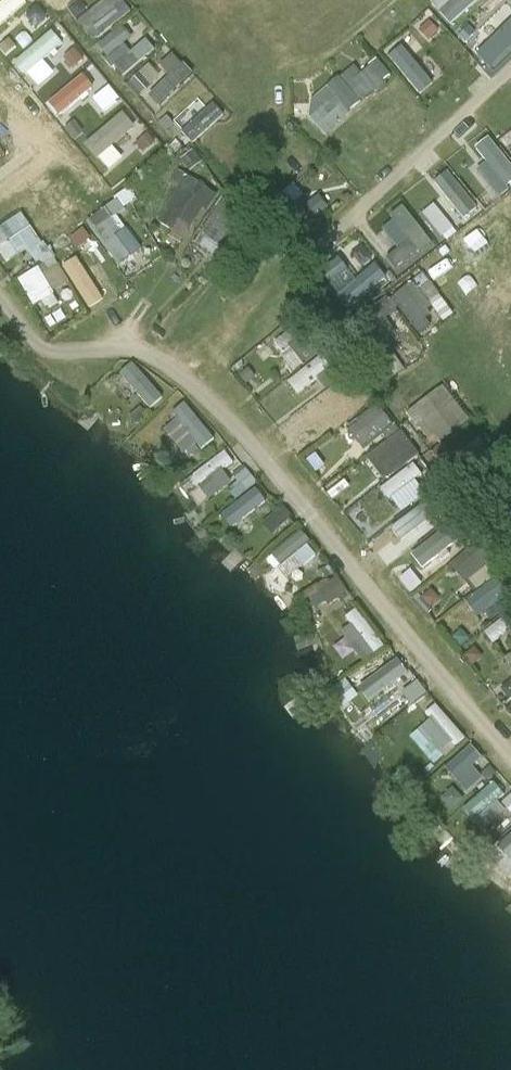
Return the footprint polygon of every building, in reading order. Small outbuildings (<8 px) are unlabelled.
[(17,33),(9,17),(19,12),(13,0),(0,0),(0,40),(17,33)] [(79,16),(92,37),(130,13),(122,0),(104,0),(79,16)] [(451,25),(478,0),(431,0),(429,2),(451,25)] [(503,26),(510,20),(510,0),(484,0),(503,26)] [(59,8),(31,26),(38,37),(66,18),(59,8)] [(425,14),(414,23),(428,40),(439,31),(425,14)] [(123,27),(98,43),(105,55),(131,39),(123,27)] [(145,36),(111,58),(121,74),(155,52),(145,36)] [(388,57),(420,95),(433,84),(401,45),(388,57)] [(73,49),(58,63),(73,80),(89,65),(73,49)] [(172,53),(160,64),(169,73),(181,62),(172,53)] [(323,133),(393,77),(377,58),(361,72),(355,65),(302,108),(323,133)] [(183,63),(148,96),(158,106),(194,73),(183,63)] [(128,82),(137,95),(160,79),(151,65),(128,82)] [(108,80),(79,101),(87,112),(100,103),(110,117),(126,105),(108,80)] [(194,144),(224,113),(211,102),(182,133),(194,144)] [(132,169),(172,143),(150,109),(109,135),(132,169)] [(193,150),(182,158),(190,169),(202,161),(193,150)] [(464,219),(479,206),(447,170),(432,183),(464,219)] [(182,173),(155,224),(187,241),(214,189),(182,173)] [(281,195),(290,205),(302,195),(293,184),(281,195)] [(128,192),(87,218),(117,265),(139,251),(116,214),(135,202),(128,192)] [(490,210),(510,242),(510,241),(510,196),(490,210)] [(437,202),(423,210),(438,236),(452,228),(437,202)] [(382,228),(396,250),(386,256),(394,268),(430,244),(405,204),(390,214),(394,220),(382,228)] [(220,259),(242,226),(217,209),(195,243),(220,259)] [(5,261),(27,249),(35,263),(48,255),(24,212),(0,226),(0,252),(5,261)] [(466,233),(486,259),(472,270),(483,285),(510,264),(510,251),(485,218),(466,233)] [(85,232),(73,237),(82,257),(94,252),(85,232)] [(86,310),(103,301),(98,291),(111,284),(99,260),(82,269),(77,258),(64,264),(86,310)] [(353,278),(362,294),(386,280),(378,265),(353,278)] [(41,314),(60,303),(37,267),(19,278),(41,314)] [(413,281),(391,297),(419,335),(430,327),(422,315),(432,308),(413,281)] [(430,281),(420,288),(443,321),(453,313),(430,281)] [(380,303),(384,317),(397,312),(393,299),(380,303)] [(391,377),(404,370),(395,354),(383,361),(391,377)] [(298,395),(330,368),(319,355),(288,382),(298,395)] [(132,363),(118,376),(150,409),(164,396),(132,363)] [(445,384),(407,411),(433,447),(471,419),(445,384)] [(365,451),(396,425),(378,404),(347,429),(365,451)] [(189,405),(164,422),(188,457),(213,441),(189,405)] [(399,429),(365,460),(386,482),(419,451),(399,429)] [(481,439),(461,452),(477,475),(496,462),(481,439)] [(205,499),(232,486),(223,468),(233,463),(229,453),(191,473),(205,499)] [(413,464),(379,488),(388,500),(405,488),(416,502),(432,490),(413,464)] [(248,472),(227,486),(235,497),(256,483),(248,472)] [(259,489),(221,511),(228,523),(266,501),(259,489)] [(444,561),(459,546),(435,519),(442,513),(427,497),(404,518),(425,541),(426,541),(444,561)] [(281,506),(263,525),(274,536),(293,517),(281,506)] [(317,555),(298,531),(269,555),(288,578),(317,555)] [(473,545),(450,565),(467,583),(490,563),(473,545)] [(318,611),(347,591),(338,577),(308,598),(318,611)] [(475,614),(501,595),(492,582),(466,602),(475,614)] [(482,610),(487,619),(508,608),(502,598),(482,610)] [(359,612),(337,628),(363,663),(385,647),(359,612)] [(485,630),(491,642),(510,632),(504,621),(485,630)] [(408,694),(413,701),(423,694),(402,663),(388,672),(391,676),(370,690),(384,711),(408,694)] [(345,680),(334,688),(345,704),(357,695),(345,680)] [(410,737),(435,765),(465,737),(435,705),(426,713),(430,718),(410,737)] [(466,793),(483,779),(472,765),(482,757),(471,745),(444,768),(466,793)] [(510,816),(499,798),(504,795),(497,784),(463,805),(482,834),(510,816)] [(454,788),(442,796),(450,808),(462,800),(454,788)] [(510,811),(510,794),(502,802),(510,811)] [(510,851),(510,835),(503,842),(510,851)]
